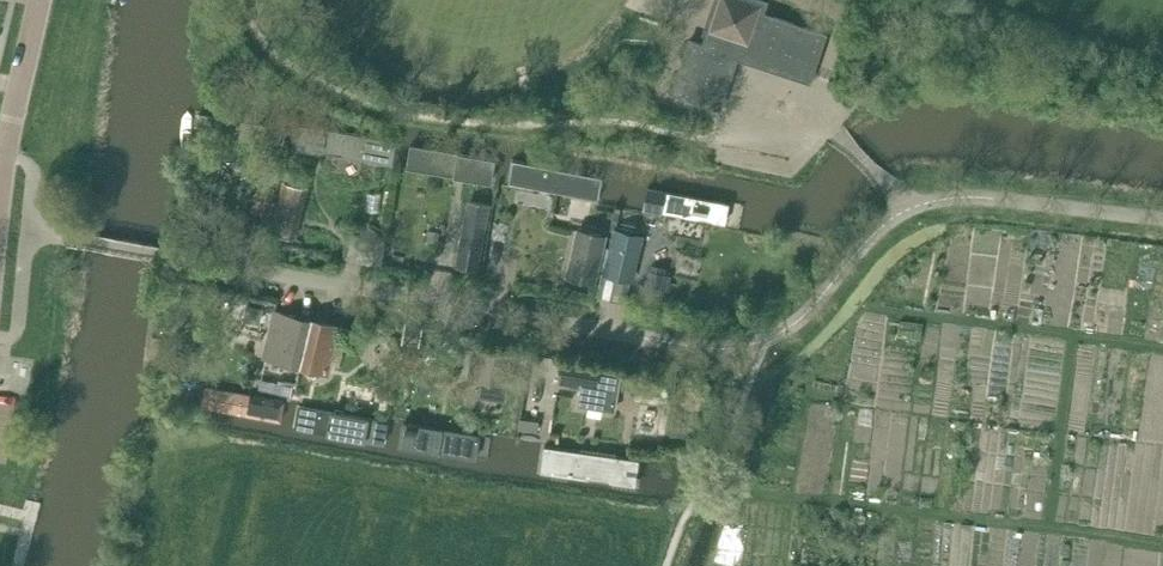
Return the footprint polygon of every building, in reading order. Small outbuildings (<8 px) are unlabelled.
[(811,81),(827,33),(775,16),(773,19),(759,14),(763,3),(754,0),(719,0),(709,30),(764,49),(759,64),(811,81)] [(690,40),(673,92),(721,108),(738,56),(729,53),(731,47),(706,39),(704,44),(690,40)] [(397,138),(299,120),(295,145),(392,163),(397,138)] [(500,155),(412,141),(408,165),(496,179),(500,155)] [(605,173),(518,156),(513,181),(600,198),(605,173)] [(284,179),(280,192),(274,218),(270,232),(296,238),(309,185),(284,179)] [(643,209),(730,226),(735,202),(648,185),(643,209)] [(270,232),(274,218),(280,192),(260,187),(254,209),(257,210),(252,228),(270,232)] [(471,202),(462,244),(486,249),(494,206),(471,202)] [(615,227),(598,293),(625,300),(630,281),(634,282),(645,234),(615,227)] [(578,228),(566,277),(596,285),(608,235),(578,228)] [(645,287),(663,291),(667,274),(649,270),(645,287)] [(289,313),(278,362),(289,365),(302,368),(313,318),(289,313)] [(336,324),(313,318),(302,368),(325,373),(336,324)] [(419,346),(424,325),(407,321),(402,342),(419,346)] [(417,367),(421,348),(405,344),(401,363),(417,367)] [(620,368),(563,358),(558,383),(582,387),(579,404),(615,411),(622,375),(619,374),(620,368)] [(529,401),(540,402),(544,377),(533,375),(529,401)] [(287,398),(206,385),(203,408),(284,421),(287,398)] [(389,421),(333,408),(327,433),(384,446),(389,421)] [(541,436),(541,414),(525,413),(525,436),(541,436)] [(485,462),(490,435),(405,419),(400,446),(485,462)] [(541,442),(538,463),(601,472),(604,451),(541,442)]
